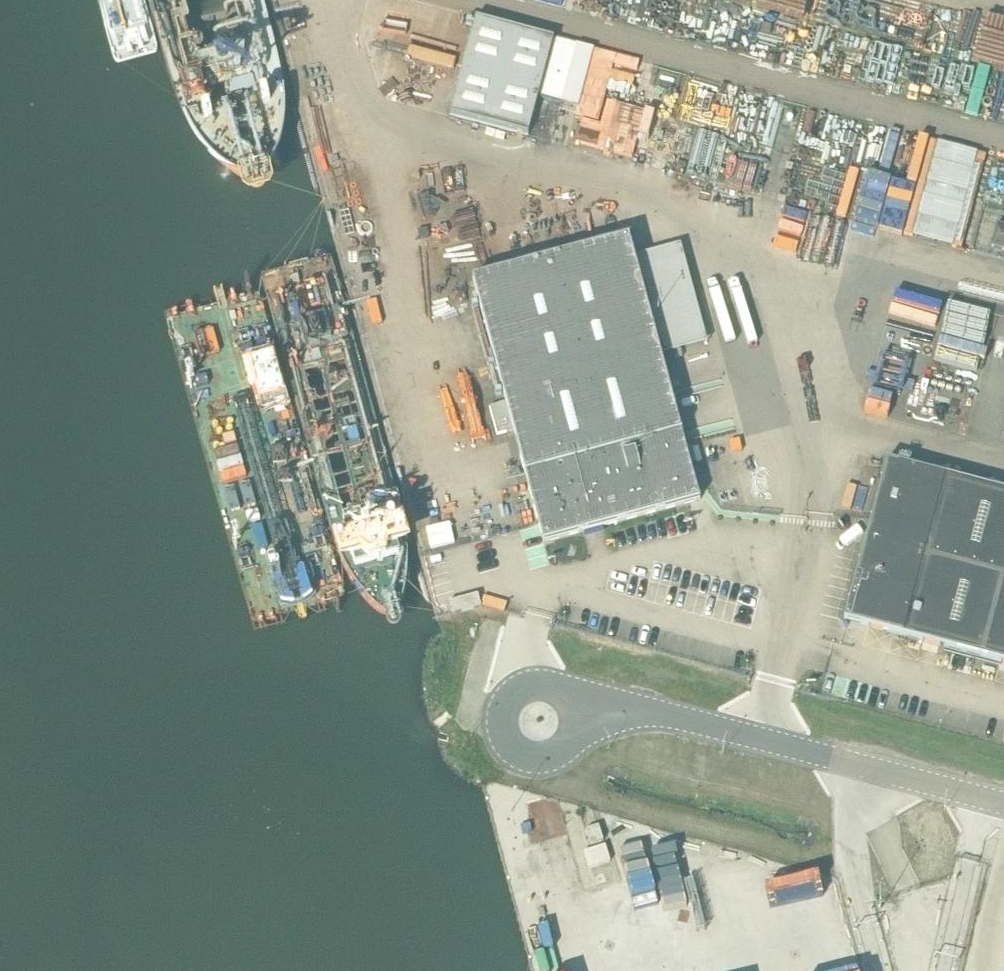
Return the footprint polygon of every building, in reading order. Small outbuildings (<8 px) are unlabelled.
[(361,30),(368,59),(380,56),(379,54),(420,44),(413,17),(361,30)] [(577,46),(475,20),(451,115),(529,135),(539,98),(562,104),(577,46)] [(772,122),(780,101),(769,96),(761,117),(772,122)] [(761,129),(757,151),(720,143),(725,118),(693,112),(682,162),(761,179),(771,131),(761,129)] [(980,192),(993,137),(884,112),(862,207),(969,232),(973,215),(984,217),(989,194),(980,192)] [(678,220),(635,229),(658,336),(702,326),(678,220)] [(998,223),(992,246),(1003,249),(1003,225),(998,223)] [(629,238),(473,280),(506,402),(489,407),(497,435),(514,431),(539,523),(544,542),(700,500),(695,480),(661,355),(635,257),(629,238)] [(888,460),(845,620),(1003,662),(1003,491),(888,460)] [(453,614),(482,606),(478,594),(449,602),(453,614)] [(599,826),(587,830),(592,845),(604,841),(599,826)] [(606,845),(584,852),(589,868),(611,860),(606,845)] [(658,924),(660,914),(640,909),(638,919),(658,924)] [(673,928),(675,920),(675,918),(663,915),(661,925),(673,928)]
